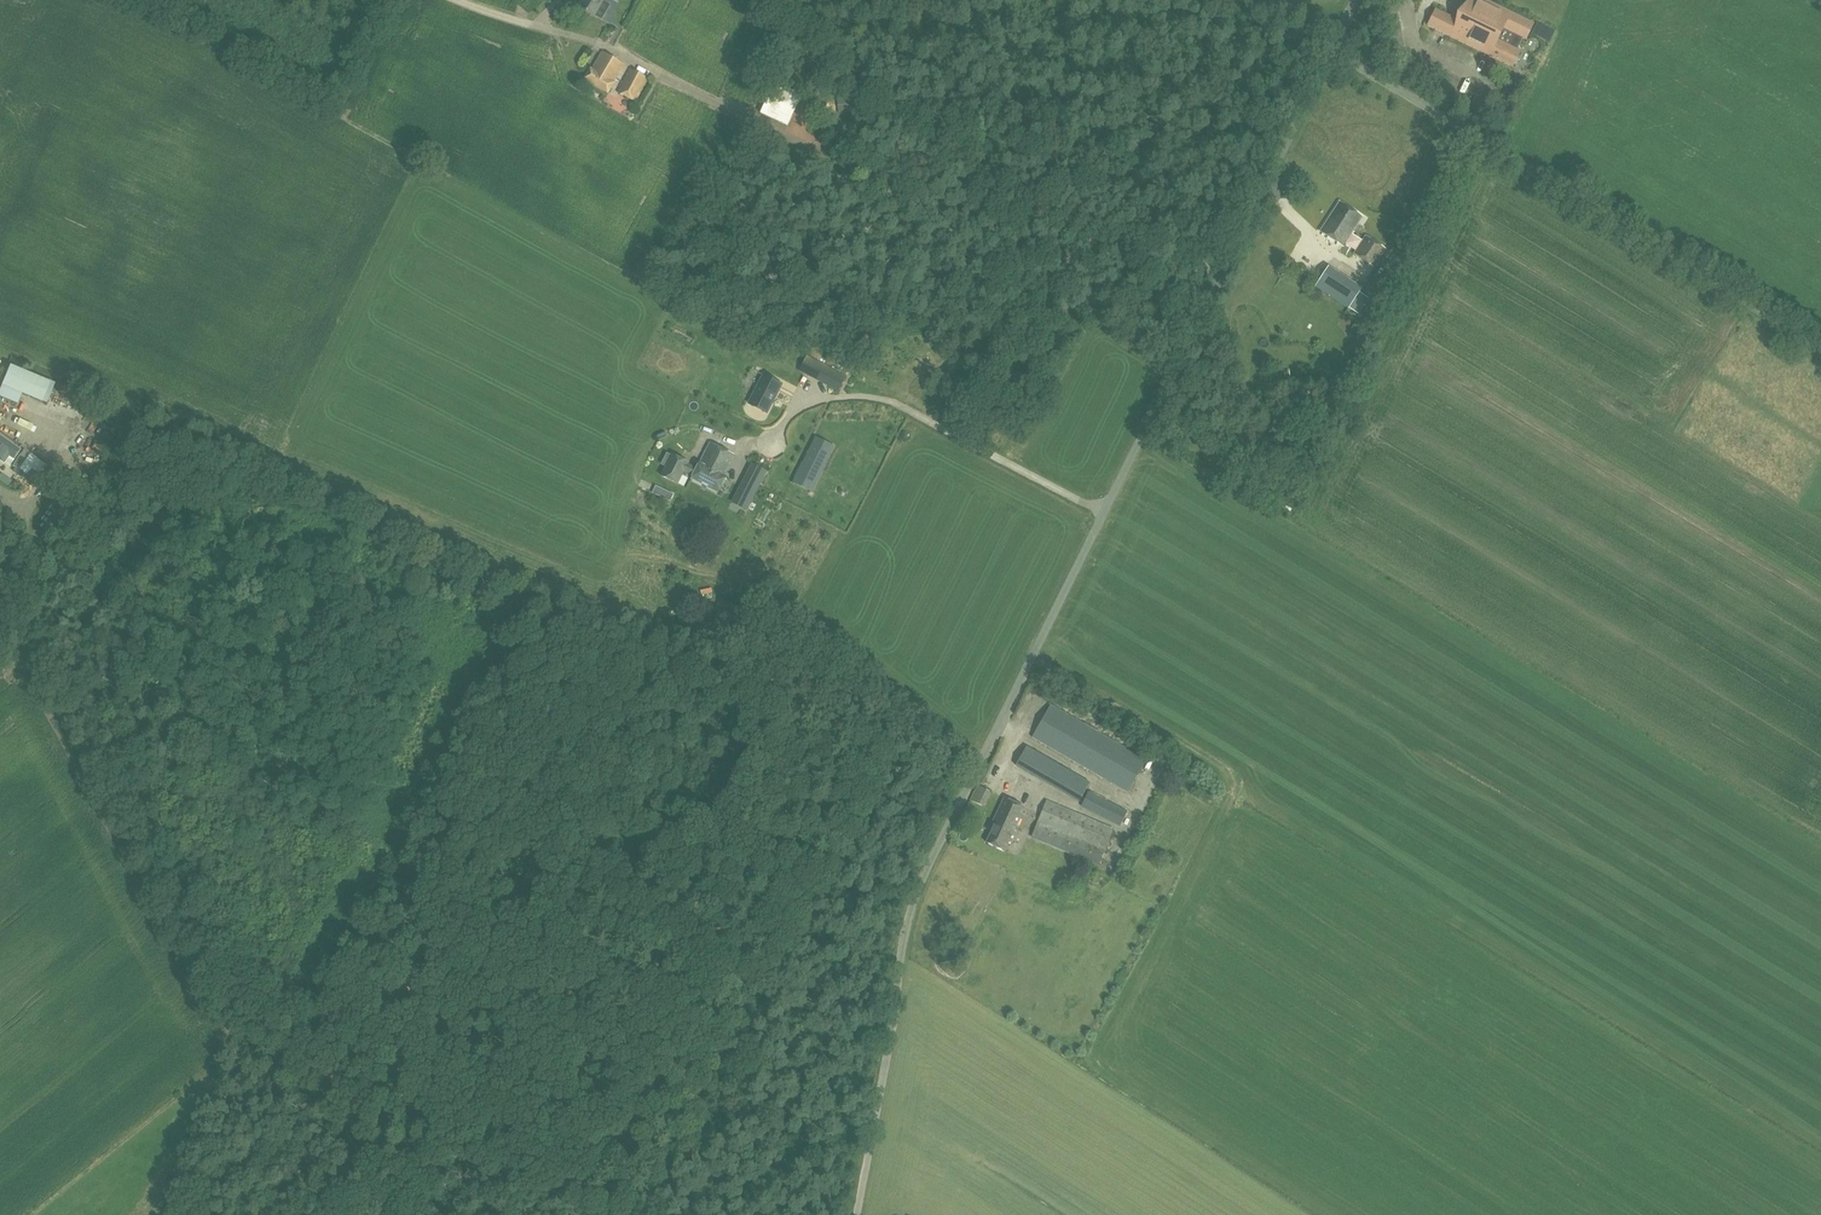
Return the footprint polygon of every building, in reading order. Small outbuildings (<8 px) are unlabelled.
[(595,16),(596,15),(602,19),(611,4),(604,0),(605,0),(582,0),(578,7),(595,16)] [(1512,67),(1520,50),(1517,49),(1522,38),(1526,39),(1534,23),(1487,0),(1468,0),(1458,19),(1436,8),(1427,25),(1512,67)] [(584,78),(608,94),(615,82),(625,64),(602,51),(592,68),(591,67),(584,78)] [(617,92),(636,102),(649,79),(630,68),(617,92)] [(760,113),(788,127),(803,96),(775,83),(760,113)] [(863,111),(862,95),(838,97),(840,114),(863,111)] [(1320,231),(1343,246),(1363,216),(1340,201),(1320,231)] [(1353,253),(1374,267),(1387,249),(1365,234),(1353,253)] [(1350,307),(1359,314),(1369,298),(1360,291),(1362,288),(1329,266),(1315,286),(1349,309),(1350,307)] [(818,378),(824,365),(807,356),(800,369),(818,378)] [(50,382),(10,365),(0,389),(0,397),(17,405),(22,394),(42,402),(50,382)] [(838,372),(824,365),(818,378),(839,389),(846,376),(838,372)] [(782,384),(764,375),(749,403),(767,412),(782,384)] [(825,440),(808,431),(787,471),(804,480),(825,440)] [(3,470),(18,450),(0,437),(0,468),(3,470)] [(691,479),(719,492),(726,477),(724,476),(735,455),(710,442),(700,462),(699,462),(696,468),(688,464),(690,462),(672,453),(671,455),(667,452),(661,464),(665,466),(661,475),(678,483),(684,471),(693,476),(691,479)] [(20,469),(26,473),(37,458),(31,453),(27,459),(20,454),(13,465),(20,469)] [(35,461),(23,477),(33,483),(44,467),(35,461)] [(759,486),(746,480),(738,496),(751,502),(759,486)] [(664,498),(671,501),(674,494),(667,491),(664,498)] [(690,558),(699,562),(705,549),(696,545),(690,558)] [(1032,737),(1128,793),(1147,760),(1051,704),(1032,737)] [(1016,765),(1079,802),(1090,782),(1027,745),(1016,765)] [(1153,786),(1161,767),(1149,762),(1141,781),(1153,786)] [(986,804),(991,789),(983,786),(978,801),(986,804)] [(1081,806),(1120,826),(1128,811),(1089,791),(1081,806)] [(986,842),(1005,850),(1025,807),(1004,797),(992,824),(994,825),(986,842)] [(1031,837),(1098,865),(1114,828),(1047,800),(1031,837)]
